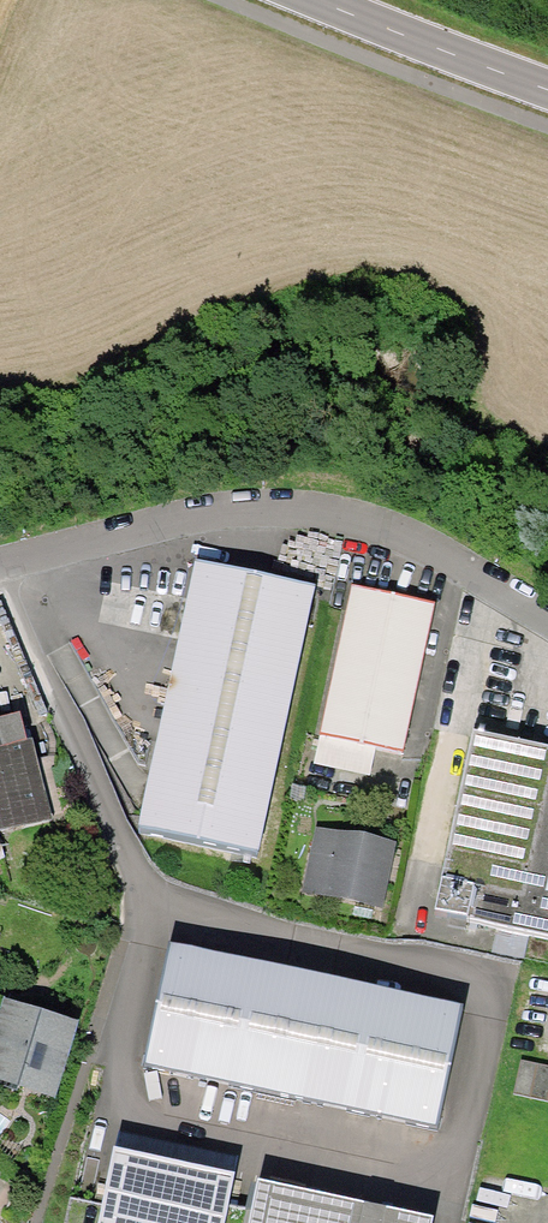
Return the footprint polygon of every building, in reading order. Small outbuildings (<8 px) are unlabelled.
[(314,585),(196,560),(139,826),(259,857),(314,585)] [(434,601),(351,583),(312,764),(371,776),(377,747),(402,753),(434,601)] [(0,717),(0,733),(3,745),(27,739),(20,712),(0,717)] [(547,773),(547,745),(473,730),(437,909),(469,915),(476,883),(524,893),(547,773)] [(53,818),(33,738),(27,739),(3,745),(0,733),(0,831),(53,818)] [(524,893),(476,883),(469,915),(469,919),(547,935),(547,773),(524,893)] [(396,842),(316,826),(303,891),(383,907),(396,842)] [(463,1004),(171,942),(145,1063),(437,1125),(463,1004)] [(0,1011),(0,1080),(28,1089),(55,1098),(80,1021),(4,997),(0,1011)] [(513,1094),(547,1102),(547,1066),(520,1060),(513,1094)] [(114,1146),(98,1222),(224,1222),(235,1172),(114,1146)] [(258,1178),(248,1222),(432,1222),(434,1216),(258,1178)]
